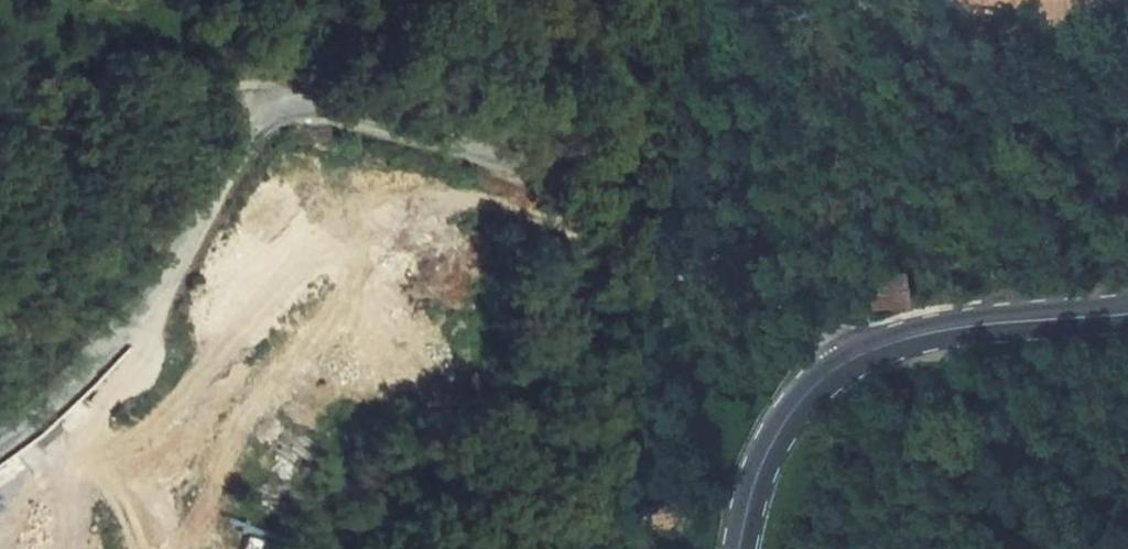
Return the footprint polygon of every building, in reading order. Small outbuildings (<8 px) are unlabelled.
[(906,275),(875,277),(878,307),(908,304),(906,275)]
